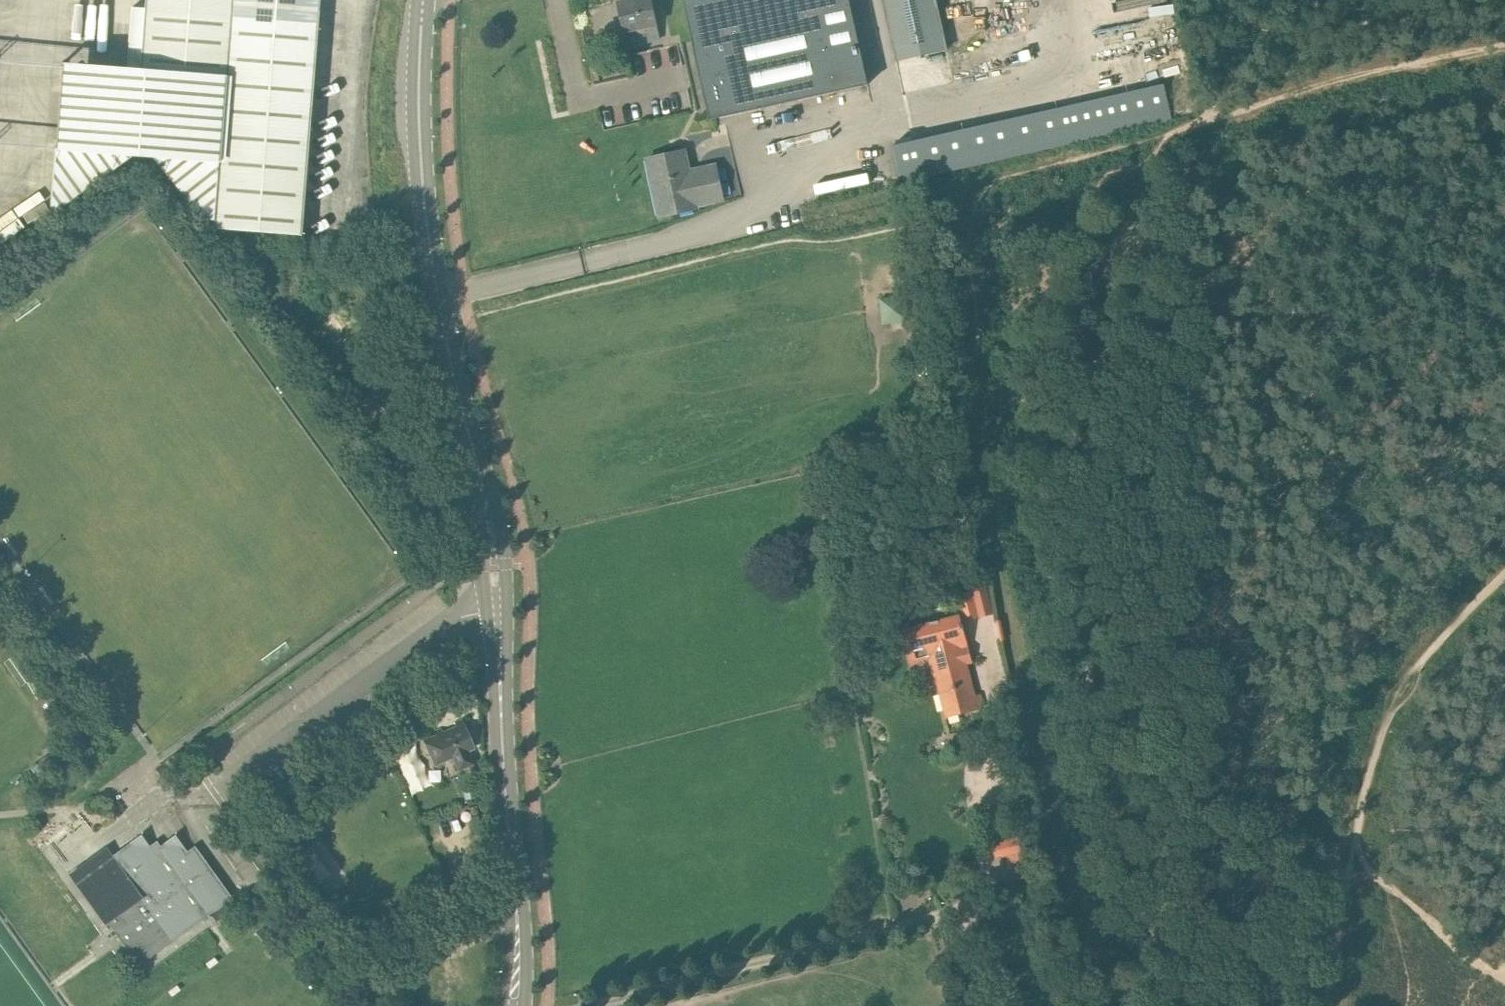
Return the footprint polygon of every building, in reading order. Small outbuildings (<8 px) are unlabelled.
[(319,0),(144,0),(144,8),(131,7),(125,68),(61,63),(50,207),(59,208),(131,155),(152,157),(177,189),(200,219),(211,220),(210,227),(300,235),(319,0)] [(627,48),(661,41),(653,0),(625,0),(591,7),(597,37),(623,31),(627,48)] [(851,5),(695,39),(687,1),(689,1),(689,0),(686,0),(685,0),(712,119),(869,84),(851,5)] [(898,60),(948,49),(947,48),(956,46),(953,30),(944,32),(937,0),(885,0),(898,60)] [(1060,106),(1069,143),(1134,128),(1173,118),(1165,82),(1060,106)] [(921,138),(893,144),(902,181),(904,181),(930,175),(921,138)] [(661,216),(698,207),(697,204),(724,198),(717,164),(690,170),(685,150),(648,158),(661,216)] [(30,184),(5,198),(15,216),(40,203),(30,184)] [(901,298),(880,299),(881,323),(902,322),(901,298)] [(881,555),(868,569),(876,578),(889,564),(881,555)] [(964,620),(993,613),(987,587),(958,594),(964,620)] [(961,615),(904,628),(912,664),(930,660),(936,683),(938,682),(946,716),(982,708),(979,695),(973,697),(961,648),(968,646),(961,615)] [(458,770),(473,764),(467,750),(474,747),(462,718),(455,721),(457,725),(443,731),(441,727),(434,730),(436,734),(430,736),(429,732),(422,735),(434,765),(452,758),(458,770)] [(66,757),(60,748),(44,758),(50,767),(66,757)] [(161,776),(171,769),(165,761),(155,768),(161,776)] [(474,790),(463,793),(465,800),(476,797),(474,790)] [(998,804),(993,805),(1000,840),(1006,839),(1008,851),(1009,851),(1010,855),(1007,856),(1012,881),(1036,875),(1035,872),(1030,846),(1021,849),(1010,801),(998,804)] [(175,834),(153,850),(141,834),(75,882),(105,925),(109,923),(139,965),(154,954),(201,920),(203,922),(210,917),(208,915),(211,913),(216,921),(237,905),(232,898),(233,898),(195,845),(187,851),(175,834)] [(266,946),(273,940),(262,926),(255,931),(266,946)]
